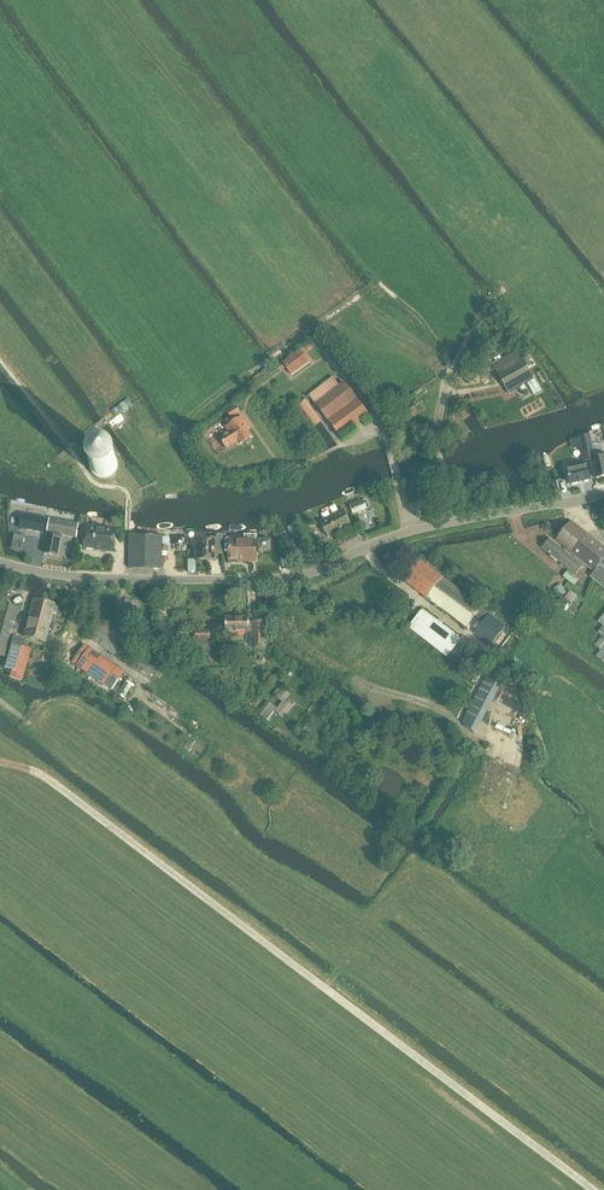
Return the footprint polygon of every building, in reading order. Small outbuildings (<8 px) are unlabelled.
[(309,344),(277,368),(281,372),(286,368),(292,376),(310,363),(304,356),(313,349),(309,344)] [(508,393),(534,379),(522,358),(496,372),(508,393)] [(339,387),(333,378),(309,396),(316,405),(340,438),(369,416),(344,383),(339,387)] [(406,421),(417,414),(410,404),(400,411),(406,421)] [(235,407),(227,412),(232,420),(240,414),(235,407)] [(239,445),(251,437),(247,430),(249,428),(242,417),(227,427),(230,432),(220,439),(226,450),(238,443),(239,445)] [(580,446),(584,462),(586,462),(591,461),(595,479),(603,477),(603,457),(595,459),(592,445),(587,446),(587,444),(580,446)] [(118,467),(118,465),(118,464),(118,463),(118,462),(117,460),(117,459),(116,458),(116,457),(114,455),(113,454),(112,454),(111,453),(110,452),(108,451),(107,451),(104,451),(103,451),(100,451),(98,452),(97,453),(96,454),(95,454),(94,455),(93,456),(92,457),(92,458),(91,459),(91,460),(90,462),(90,463),(90,464),(90,465),(90,467),(90,468),(90,469),(91,470),(91,471),(92,472),(92,474),(93,475),(94,475),(95,476),(96,477),(98,478),(100,479),(102,479),(104,480),(105,480),(108,479),(110,478),(111,478),(112,477),(113,476),(114,475),(115,475),(116,474),(116,472),(117,471),(118,470),(118,469),(118,468),(118,467)] [(587,466),(586,462),(584,462),(579,463),(580,467),(566,470),(570,484),(591,480),(588,465),(587,466)] [(353,515),(367,510),(364,500),(349,506),(353,515)] [(343,510),(320,523),(322,527),(321,528),(324,534),(325,533),(328,538),(351,525),(343,510)] [(20,514),(18,529),(41,533),(44,519),(20,514)] [(50,519),(43,554),(58,556),(62,535),(76,538),(78,524),(57,520),(50,519)] [(571,522),(557,540),(594,571),(590,577),(603,589),(603,548),(571,522)] [(114,552),(116,530),(87,527),(85,548),(103,550),(103,551),(114,552)] [(222,535),(211,535),(207,535),(207,539),(196,540),(196,560),(215,559),(215,554),(223,554),(222,535)] [(230,540),(230,560),(256,561),(256,535),(244,535),(244,541),(230,540)] [(162,569),(163,537),(143,536),(130,536),(129,568),(162,569)] [(575,575),(582,566),(549,539),(542,548),(575,575)] [(259,551),(271,551),(270,540),(259,541),(259,551)] [(422,557),(404,581),(466,627),(481,608),(425,566),(429,562),(422,557)] [(574,586),(580,580),(568,571),(563,577),(574,586)] [(566,593),(562,587),(554,591),(557,597),(566,593)] [(562,596),(558,601),(565,607),(569,602),(572,604),(578,597),(571,591),(565,599),(562,596)] [(44,641),(46,634),(50,635),(53,622),(52,622),(54,615),(51,615),(54,604),(35,599),(34,599),(24,635),(30,637),(38,639),(44,641)] [(5,657),(18,609),(12,607),(0,604),(0,656),(5,657)] [(484,622),(475,634),(490,646),(505,627),(481,608),(475,616),(484,622)] [(417,615),(408,627),(447,656),(461,638),(422,609),(417,615)] [(249,617),(226,617),(227,633),(250,632),(250,629),(255,629),(256,634),(256,642),(264,642),(264,634),(264,623),(254,623),(254,624),(250,624),(249,617)] [(153,681),(163,666),(100,623),(89,638),(153,681)] [(210,650),(210,641),(210,630),(196,630),(196,641),(199,641),(199,651),(210,650)] [(513,633),(498,652),(507,659),(522,640),(513,633)] [(603,645),(603,639),(602,637),(595,646),(600,650),(603,645)] [(22,682),(31,649),(21,646),(23,641),(13,638),(4,668),(11,670),(9,678),(22,682)] [(112,690),(122,676),(114,670),(117,667),(85,645),(72,663),(112,690)] [(477,730),(503,681),(489,673),(462,723),(477,730)] [(268,701),(258,714),(266,720),(273,711),(284,719),(296,703),(289,697),(291,695),(283,689),(276,698),(282,702),(277,709),(268,701)]
